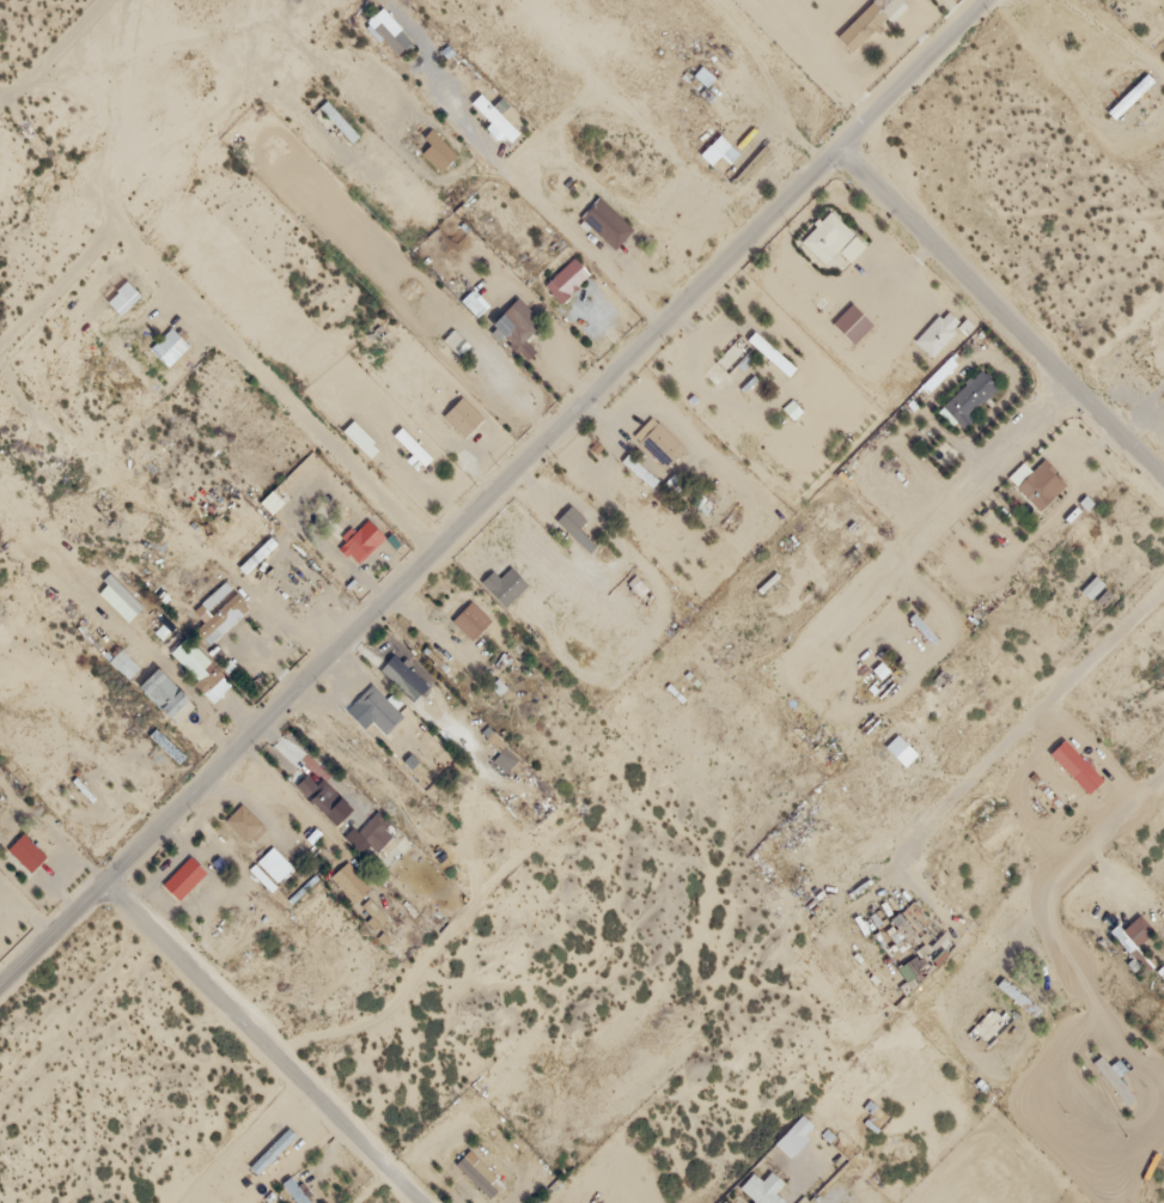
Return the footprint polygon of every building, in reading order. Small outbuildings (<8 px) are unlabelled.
[(837,35),(855,52),(903,0),(870,0),(837,35)] [(1155,77),(1148,70),(1110,108),(1117,115),(1155,77)] [(469,106),(506,145),(518,134),(481,94),(469,106)] [(359,135),(328,102),(321,109),(351,142),(359,135)] [(733,141),(720,130),(703,150),(716,161),(733,141)] [(589,219),(596,213),(600,218),(611,208),(601,197),(584,213),(589,219)] [(868,239),(832,206),(802,238),(838,271),(868,239)] [(562,301),(591,272),(575,255),(546,285),(562,301)] [(141,288),(122,269),(102,289),(121,308),(141,288)] [(966,321),(949,303),(917,335),(934,353),(966,321)] [(169,364),(193,341),(174,323),(151,346),(169,364)] [(944,403),(964,424),(1003,386),(983,365),(944,403)] [(483,417),(462,396),(443,415),(464,436),(483,417)] [(660,476),(638,459),(632,466),(655,483),(660,476)] [(1042,506),(1069,479),(1056,466),(1045,477),(1035,466),(1018,482),(1042,506)] [(388,534),(370,516),(341,544),(359,562),(388,534)] [(278,540),(270,533),(240,565),(248,572),(278,540)] [(530,583),(514,564),(500,576),(494,569),(483,578),(506,604),(530,583)] [(493,617),(473,598),(453,618),(473,637),(493,617)] [(202,683),(220,665),(188,634),(170,652),(202,683)] [(355,699),(386,730),(405,712),(374,680),(355,699)] [(521,752),(508,740),(494,757),(507,769),(521,752)] [(328,802),(339,797),(329,773),(306,783),(313,800),(325,795),(328,802)] [(265,822),(244,799),(228,815),(250,837),(265,822)] [(48,853),(25,830),(10,845),(33,868),(48,853)] [(209,867),(193,851),(164,881),(181,896),(209,867)] [(1033,1012),(1040,1005),(1006,974),(999,982),(1033,1012)] [(777,1138),(789,1152),(818,1125),(805,1111),(777,1138)] [(505,1183),(471,1148),(456,1162),(489,1197),(505,1183)] [(753,1168),(739,1189),(760,1202),(781,1202),(787,1195),(778,1189),(786,1177),(772,1167),(766,1176),(753,1168)]
